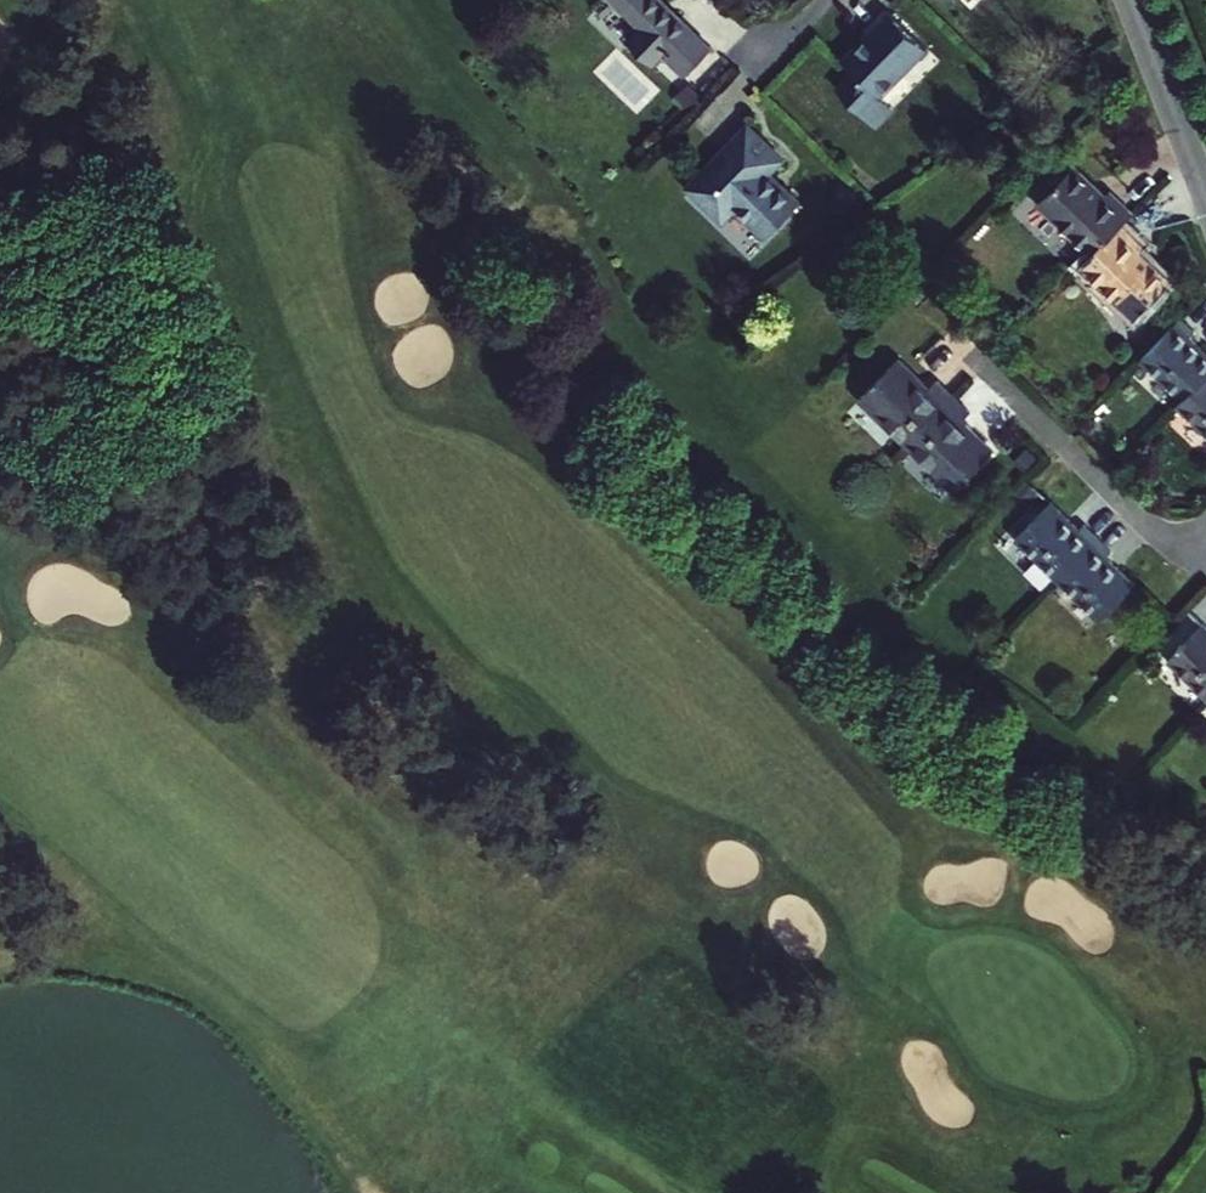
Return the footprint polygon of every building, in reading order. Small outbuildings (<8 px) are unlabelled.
[(712,47),(668,5),(663,0),(615,0),(641,26),(628,39),(653,64),(663,54),(685,76),(712,47)] [(866,31),(868,33),(843,60),(853,70),(836,88),(876,127),(893,109),(881,96),(927,48),(887,9),(866,31)] [(748,124),(722,150),(687,187),(724,221),(736,208),(766,237),(800,200),(770,172),(784,157),(748,124)] [(1038,202),(1091,255),(1122,223),(1132,213),(1109,190),(1104,195),(1074,165),(1038,202)] [(1145,246),(1122,223),(1091,255),(1081,265),(1135,317),(1171,280),(1140,250),(1145,246)] [(1184,401),(1205,377),(1205,353),(1190,337),(1196,331),(1182,318),(1141,360),(1184,401)] [(907,444),(954,395),(936,379),(929,387),(898,358),(860,398),(907,444)] [(1178,406),(1205,433),(1205,377),(1184,401),(1178,406)] [(970,412),(954,395),(907,444),(955,490),(993,450),(962,421),(970,412)] [(1017,538),(1059,578),(1099,537),(1085,524),(1080,529),(1052,502),(1017,538)] [(1099,537),(1059,578),(1100,619),(1135,583),(1107,556),(1113,550),(1099,537)] [(1204,624),(1169,661),(1205,696),(1205,626),(1204,624)]
